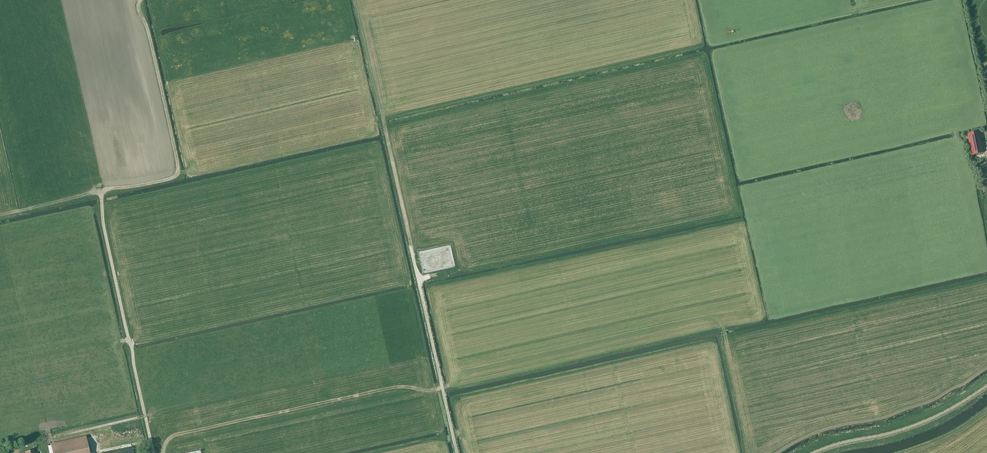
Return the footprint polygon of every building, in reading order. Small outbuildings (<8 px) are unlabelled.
[(983,152),(979,133),(969,135),(973,154),(983,152)] [(86,437),(48,445),(49,452),(90,452),(86,437)]
